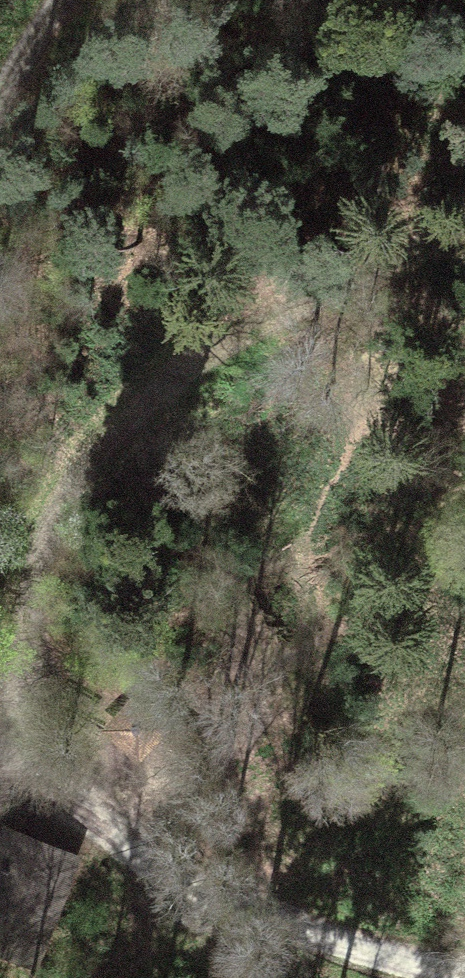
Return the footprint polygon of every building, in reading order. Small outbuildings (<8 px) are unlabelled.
[(29,956),(66,862),(10,840),(0,866),(0,944),(29,956)]
